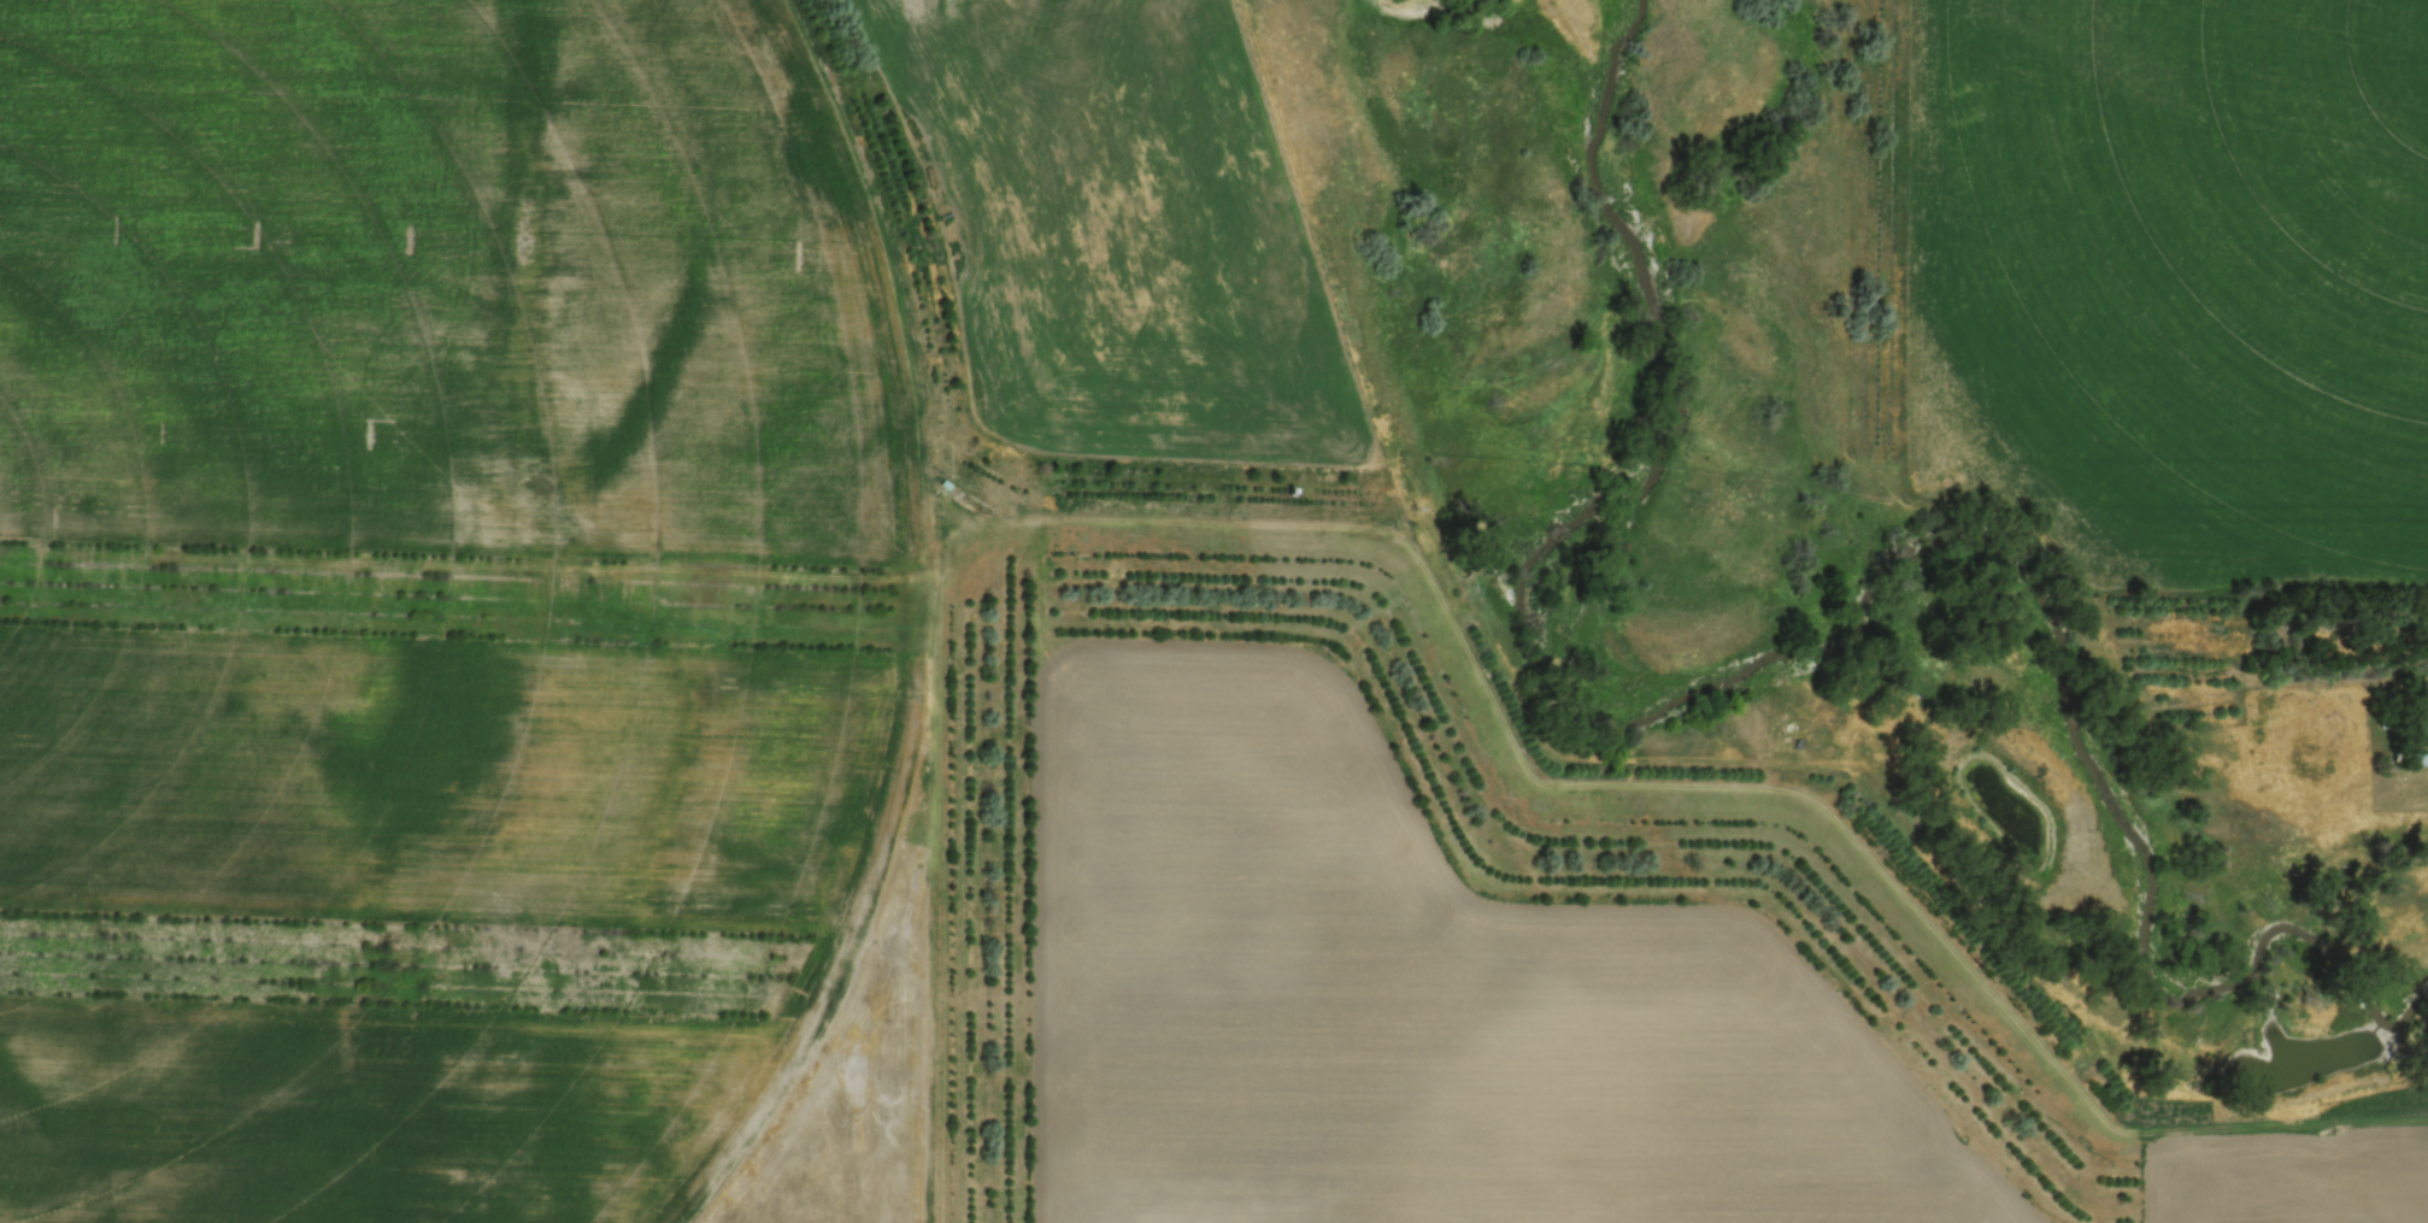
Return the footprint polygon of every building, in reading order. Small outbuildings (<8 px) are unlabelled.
[(2410,758),(2415,758),(2415,764),(2427,765),(2427,758),(2427,753),(2410,753),(2410,758)]
